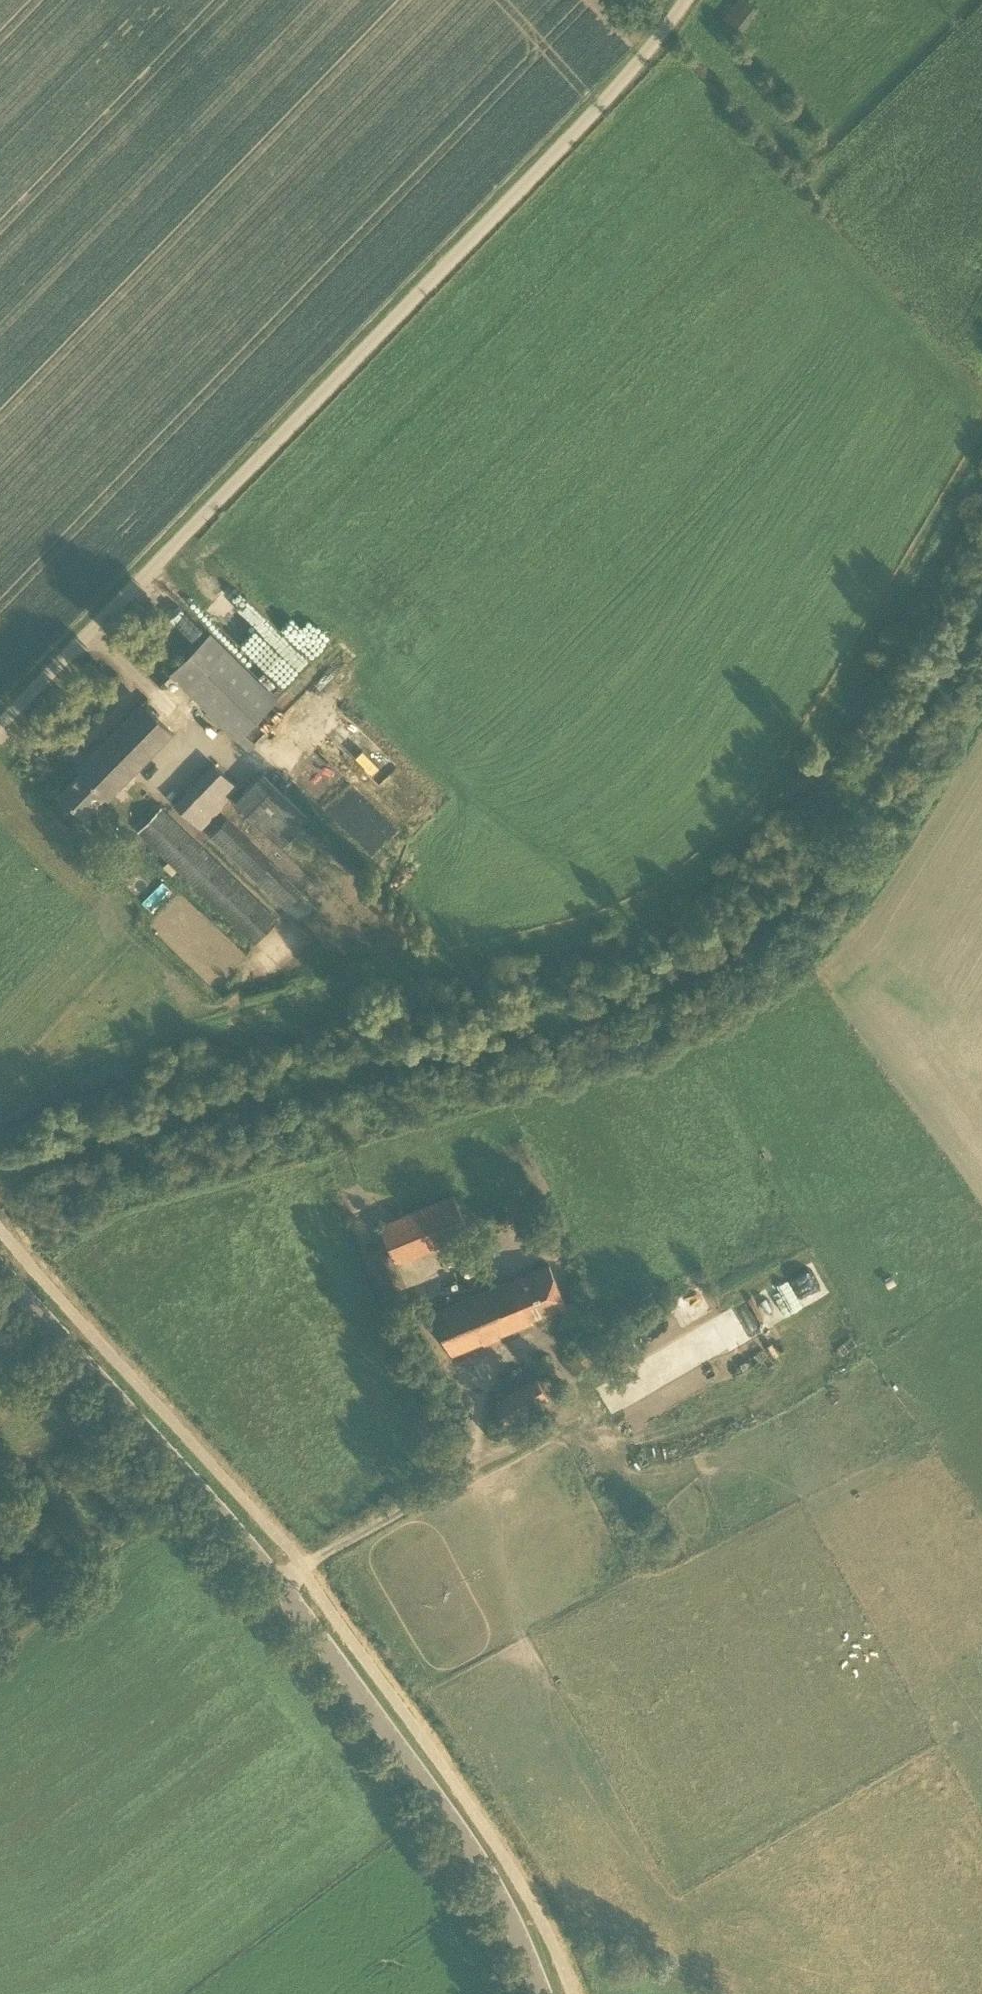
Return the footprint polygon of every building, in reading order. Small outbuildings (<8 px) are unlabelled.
[(756,9),(745,0),(738,0),(721,22),(737,35),(756,9)] [(249,751),(256,743),(246,733),(278,701),(211,634),(171,674),(249,751)] [(109,797),(173,734),(143,703),(78,769),(82,772),(61,793),(82,816),(104,794),(109,797)] [(203,831),(222,810),(220,808),(239,787),(213,763),(175,804),(203,831)] [(283,850),(311,821),(262,773),(234,802),(283,850)] [(255,944),(279,919),(162,807),(138,833),(255,944)] [(285,909),(303,890),(229,819),(211,837),(285,909)] [(396,1263),(469,1233),(454,1195),(381,1225),(396,1263)] [(452,1355),(499,1334),(497,1332),(567,1301),(549,1261),(433,1312),(452,1355)] [(507,1425),(550,1396),(537,1376),(494,1404),(507,1425)]
